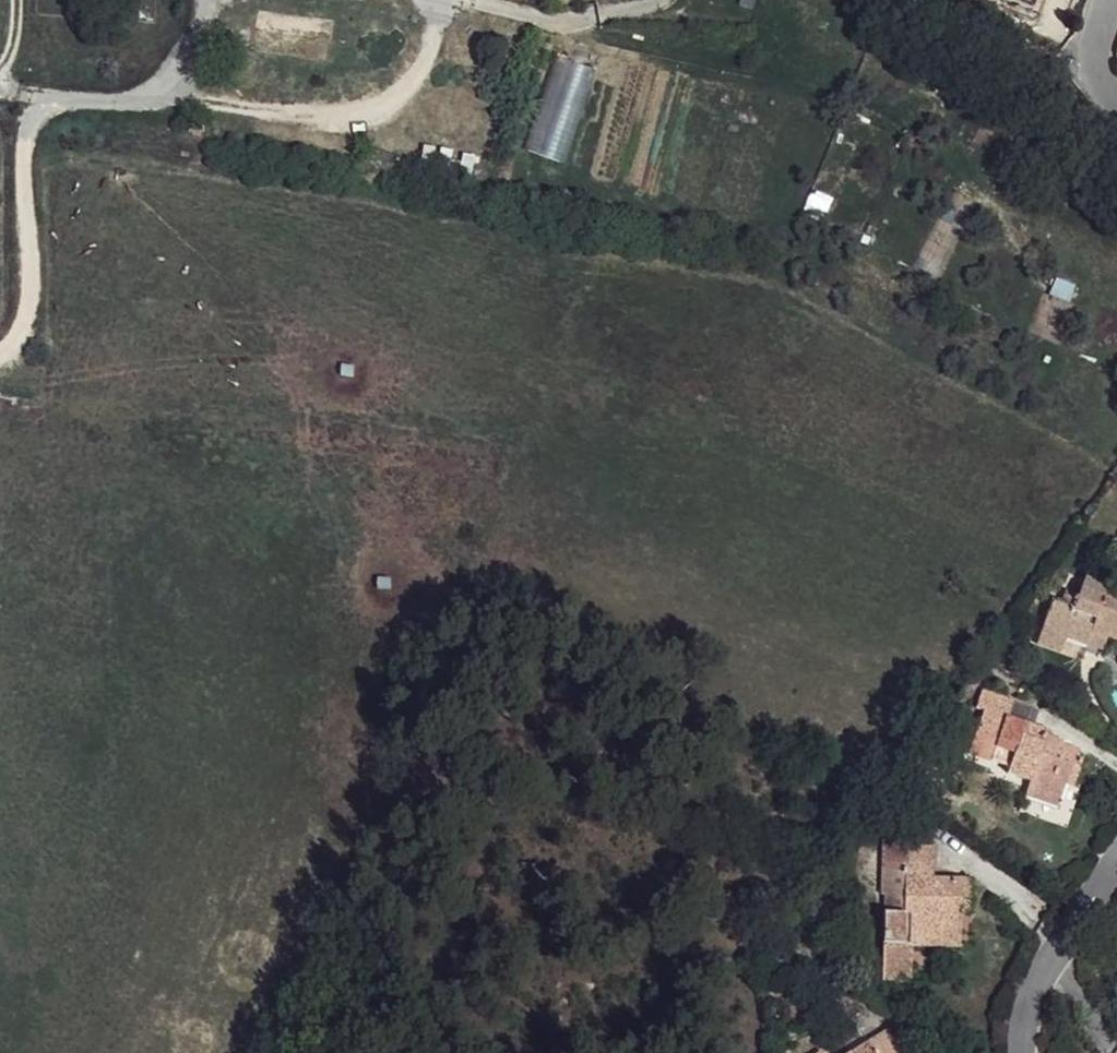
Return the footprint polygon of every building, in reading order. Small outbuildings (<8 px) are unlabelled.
[(555,53),(523,148),(562,162),(594,66),(555,53)] [(1104,587),(1081,578),(1077,591),(1099,599),(1104,587)] [(1070,606),(1047,600),(1032,646),(1054,652),(1060,635),(1080,643),(1084,634),(1116,645),(1116,592),(1104,587),(1099,599),(1077,591),(1070,606)] [(1080,643),(1060,635),(1054,652),(1074,658),(1080,643)] [(1017,704),(987,692),(982,709),(989,713),(974,754),(1014,769),(1013,774),(1044,787),(1043,791),(1063,801),(1071,786),(1076,787),(1086,764),(1080,760),(1081,756),(1050,742),(1052,735),(1012,718),(1017,704)] [(1091,750),(1052,735),(1050,742),(1081,756),(1080,760),(1086,764),(1091,750)] [(1014,769),(974,754),(973,759),(1003,772),(1001,777),(1034,792),(1032,800),(1058,810),(1064,810),(1069,807),(1076,787),(1071,786),(1063,801),(1043,791),(1044,787),(1013,774),(1014,769)] [(935,846),(908,846),(906,874),(927,875),(927,880),(933,879),(935,846)] [(927,875),(906,874),(907,914),(912,917),(912,932),(950,934),(952,913),(963,913),(964,900),(970,899),(970,880),(933,879),(927,880),(927,875)] [(963,913),(952,913),(950,934),(912,932),(912,945),(962,948),(963,913)] [(891,1034),(857,1052),(902,1052),(891,1034)]
